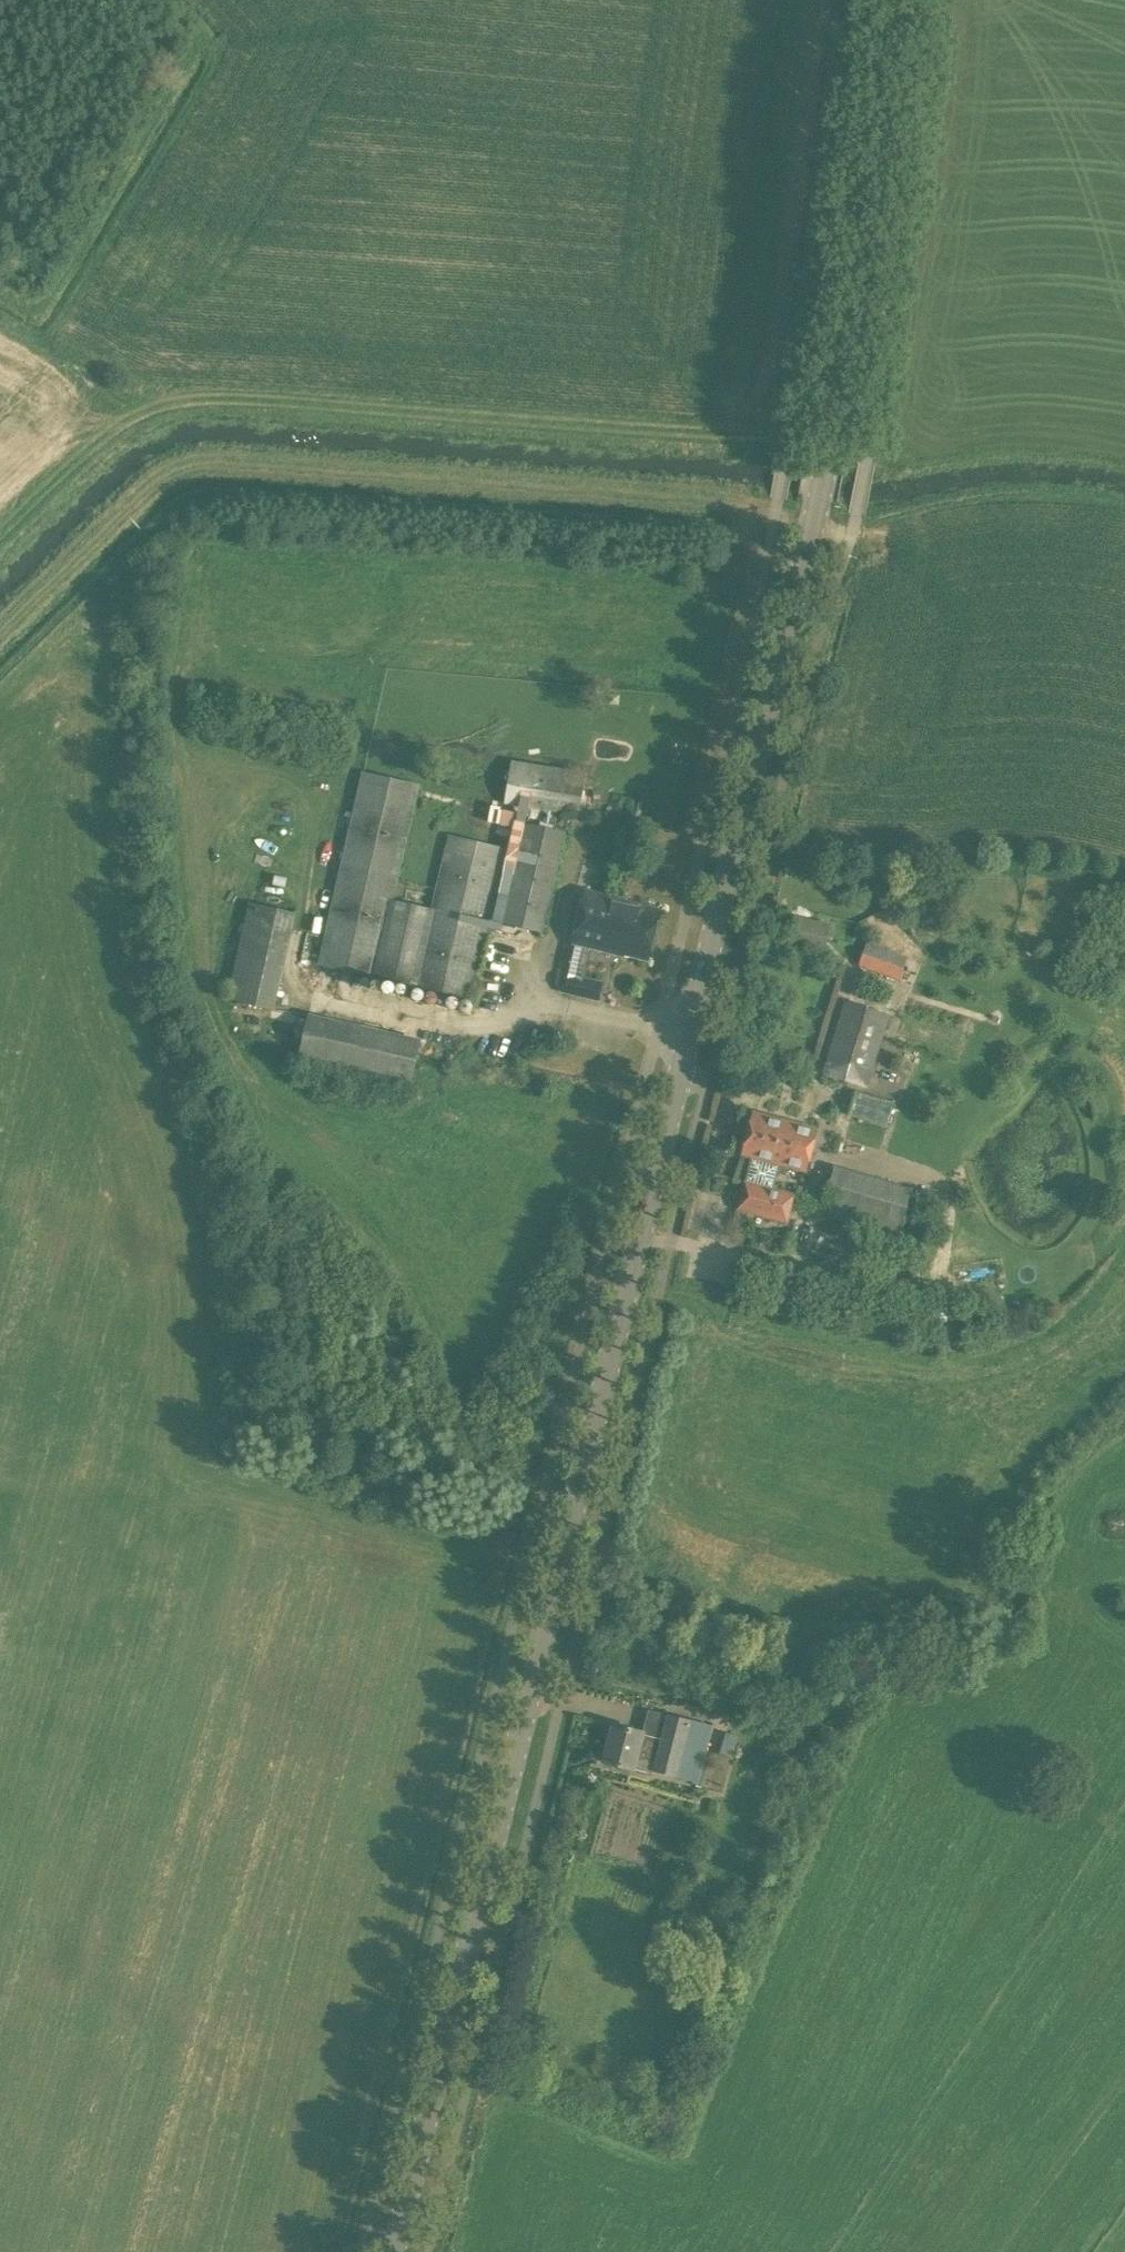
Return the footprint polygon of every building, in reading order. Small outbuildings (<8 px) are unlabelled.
[(362,768),(323,966),(473,995),(487,924),(504,927),(505,923),(547,931),(567,828),(530,821),(535,797),(584,807),(591,772),(515,757),(506,804),(504,803),(500,822),(515,825),(511,845),(450,833),(436,905),(399,898),(422,780),(362,768)] [(613,949),(647,957),(658,908),(624,900),(625,898),(586,889),(573,942),(612,951),(613,949)] [(297,910),(250,900),(229,998),(275,1008),(297,910)] [(828,945),(833,922),(795,915),(791,938),(828,945)] [(910,956),(869,941),(860,965),(902,980),(910,956)] [(598,998),(602,981),(566,973),(562,990),(598,998)] [(821,1073),(866,1087),(889,1014),(844,1001),(821,1073)] [(410,1087),(420,1039),(308,1013),(296,1062),(410,1087)] [(866,1088),(858,1113),(890,1124),(898,1100),(866,1088)] [(741,1153),(806,1171),(817,1129),(752,1112),(741,1153)] [(820,1214),(898,1236),(911,1191),(912,1189),(834,1166),(820,1214)] [(737,1208),(786,1222),(793,1194),(745,1182),(737,1208)] [(613,1723),(603,1761),(633,1768),(652,1773),(652,1771),(697,1783),(712,1725),(666,1713),(665,1715),(649,1711),(644,1732),(613,1723)]
